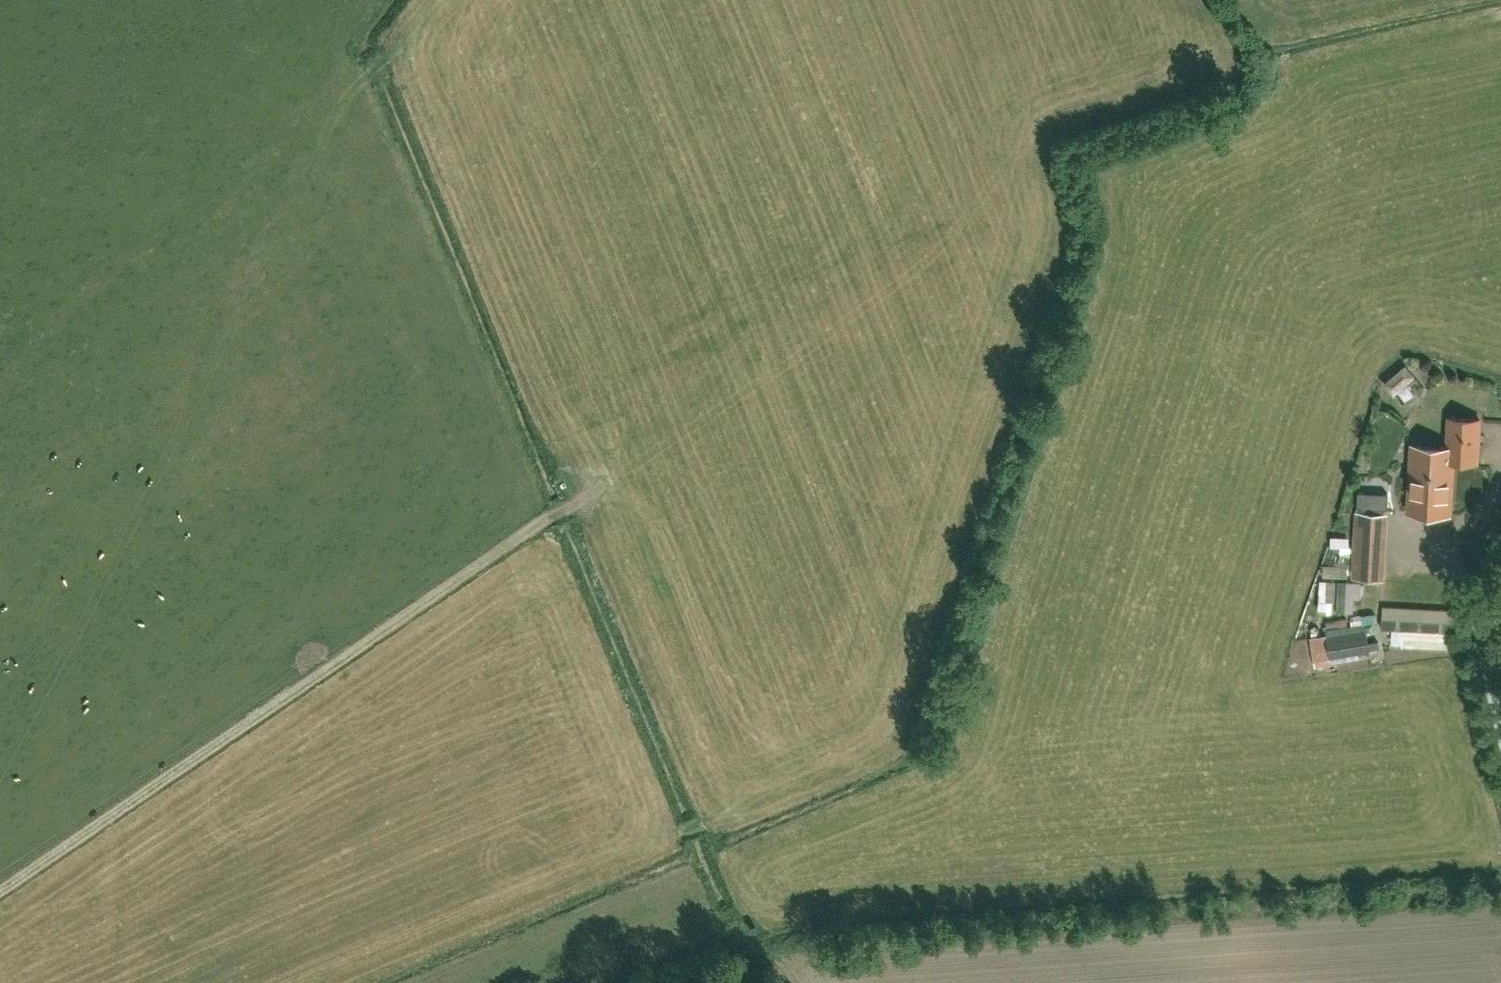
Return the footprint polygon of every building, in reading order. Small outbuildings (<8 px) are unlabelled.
[(1405,366),(1385,383),(1394,393),(1413,376),(1405,366)] [(1448,447),(1412,445),(1408,512),(1450,514),(1453,461),(1477,462),(1479,419),(1449,418),(1448,447)] [(1393,509),(1393,492),(1362,492),(1362,509),(1393,509)] [(1380,577),(1383,515),(1358,513),(1354,576),(1380,577)] [(1343,599),(1356,599),(1356,582),(1343,581),(1343,599)] [(1381,631),(1402,631),(1401,648),(1446,650),(1447,633),(1457,634),(1458,603),(1383,600),(1381,631)] [(1326,630),(1327,635),(1312,638),(1316,665),(1371,657),(1370,650),(1378,649),(1376,641),(1368,642),(1365,624),(1326,630)]
